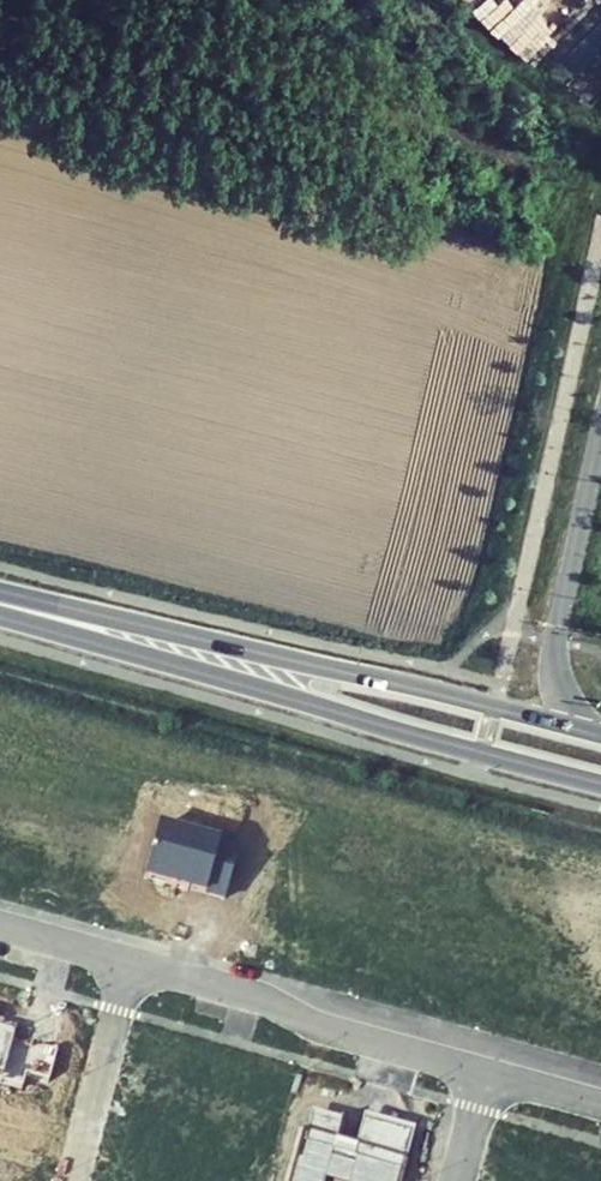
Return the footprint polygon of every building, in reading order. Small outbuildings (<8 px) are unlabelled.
[(560,37),(526,0),(495,0),(481,12),(531,65),(560,37)] [(237,846),(160,825),(145,878),(223,899),(237,846)] [(22,1087),(25,1074),(50,1081),(58,1050),(34,1043),(36,1034),(0,1024),(0,1081),(22,1087)] [(293,1180),(403,1180),(417,1129),(368,1115),(359,1148),(338,1142),(344,1119),(315,1111),(309,1134),(306,1133),(293,1180)]
